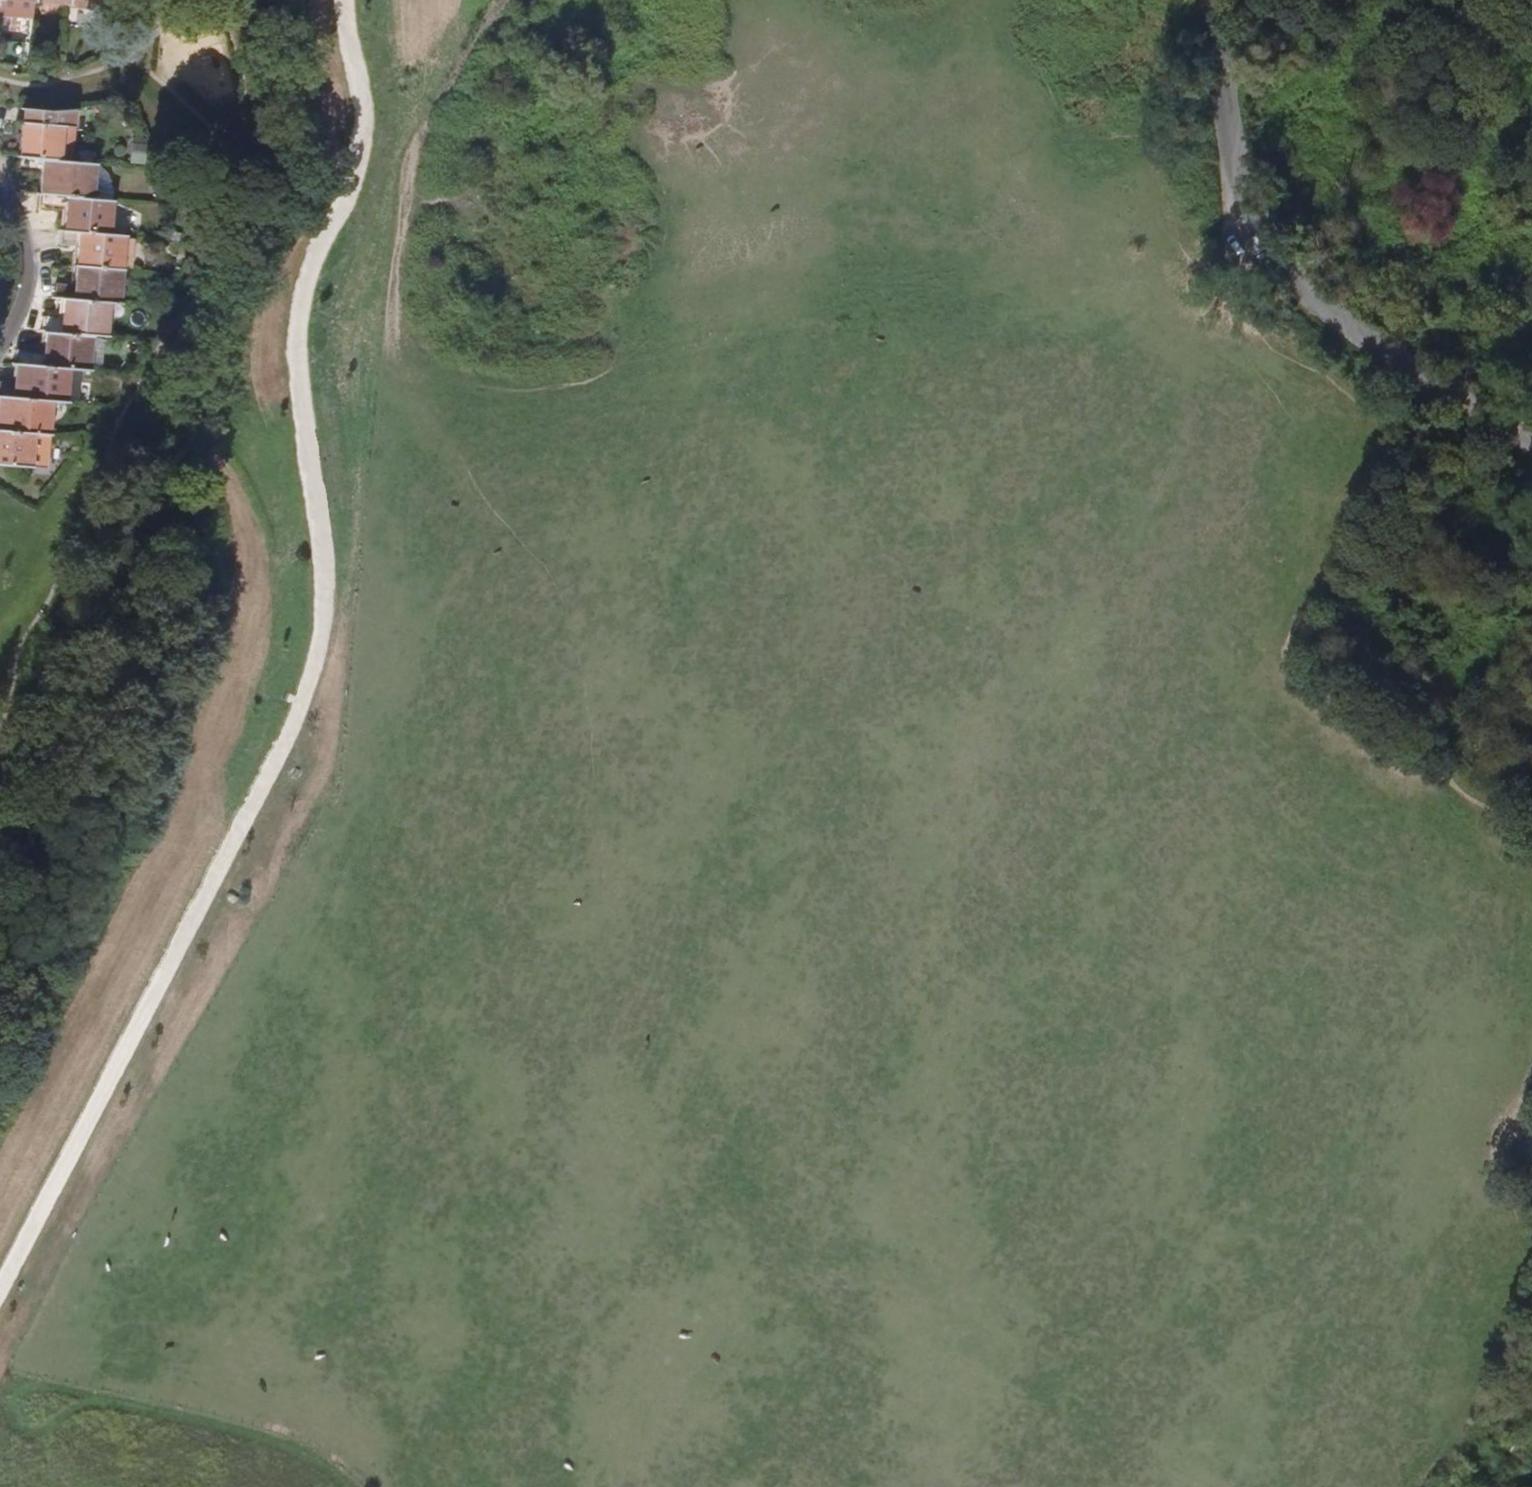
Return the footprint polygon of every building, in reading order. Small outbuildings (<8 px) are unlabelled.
[(51,111),(24,109),(21,157),(69,161),(74,107),(51,111)] [(89,198),(92,163),(69,161),(21,157),(18,157),(17,172),(43,174),(41,194),(89,198)] [(107,235),(110,200),(89,198),(41,194),(40,194),(39,208),(67,211),(66,232),(107,235)] [(131,270),(133,237),(107,235),(66,232),(60,231),(59,245),(79,247),(77,266),(118,269),(131,270)] [(116,303),(118,269),(77,266),(75,285),(56,284),(55,298),(65,298),(106,302),(116,303)] [(63,319),(62,333),(88,335),(103,337),(106,302),(65,298),(63,319)] [(62,333),(63,319),(42,317),(41,331),(47,332),(62,333)] [(88,340),(88,335),(62,333),(47,332),(46,352),(18,349),(17,364),(66,368),(85,370),(86,365),(94,365),(101,361),(102,344),(98,340),(88,340)] [(62,401),(66,368),(17,364),(15,384),(2,383),(1,397),(49,400),(62,401)] [(30,433),(45,434),(49,400),(1,397),(0,396),(0,430),(30,433)] [(30,433),(0,430),(0,465),(5,465),(5,473),(16,474),(17,467),(28,467),(30,433)]
